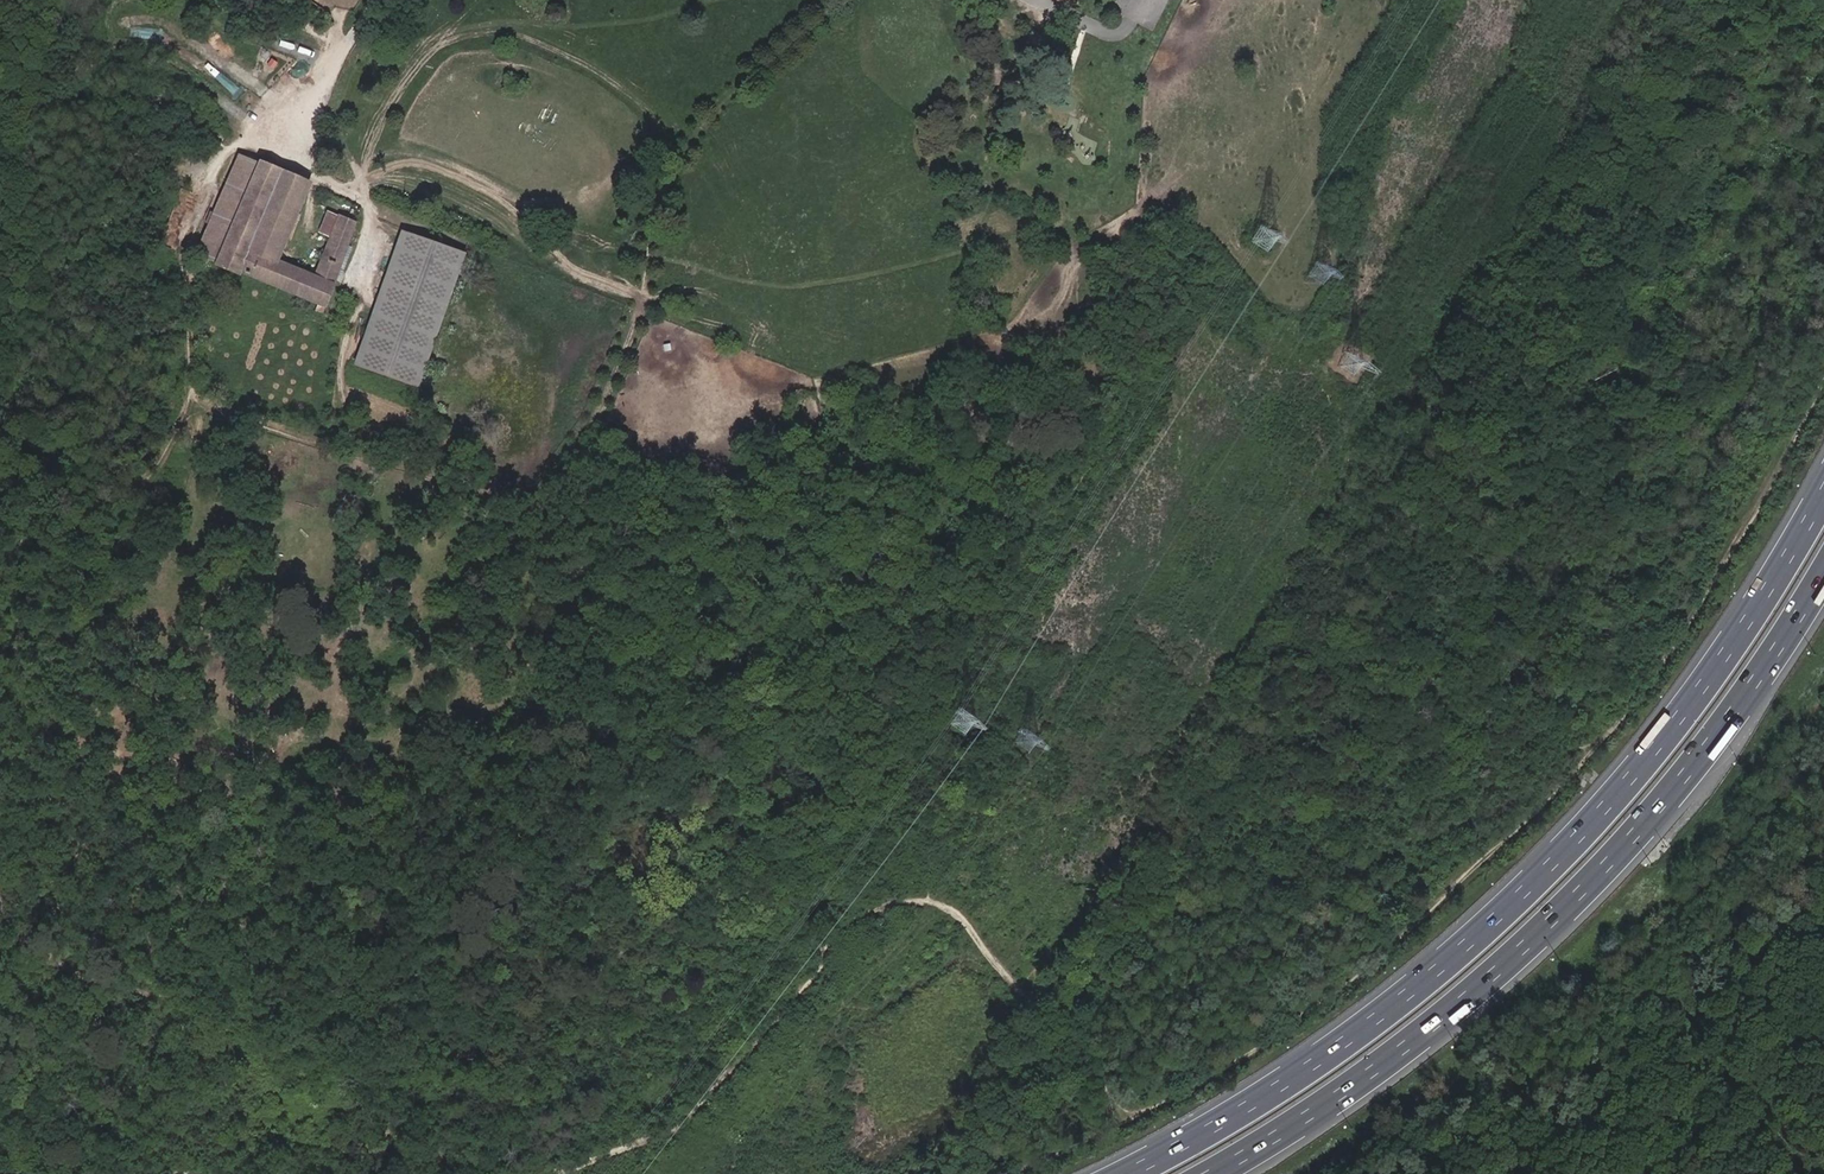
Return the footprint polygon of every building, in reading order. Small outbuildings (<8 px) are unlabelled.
[(276,260),(308,184),(239,156),(195,255),(325,306),(357,224),(338,216),(329,238),(314,276),(276,260)] [(329,238),(338,216),(326,211),(317,233),(329,238)] [(416,388),(464,252),(401,231),(353,366),(416,388)]
